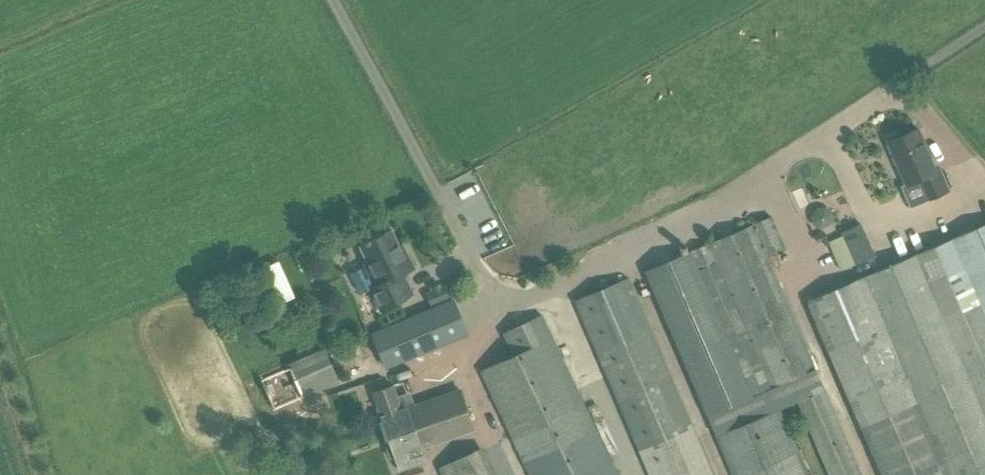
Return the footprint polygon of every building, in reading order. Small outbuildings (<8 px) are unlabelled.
[(907,185),(905,186),(913,206),(948,191),(938,166),(933,167),(917,129),(889,141),(907,185)] [(802,182),(789,185),(795,209),(807,207),(811,226),(830,221),(823,195),(806,199),(802,182)] [(768,258),(786,250),(772,216),(644,271),(707,418),(732,474),(810,474),(781,407),(797,401),(828,474),(863,474),(768,258)] [(875,256),(860,223),(841,232),(842,235),(828,242),(841,271),(875,256)] [(881,474),(984,474),(984,224),(806,301),(881,474)] [(380,234),(379,231),(363,239),(364,242),(359,245),(378,283),(375,285),(385,305),(411,292),(402,272),(413,266),(405,252),(402,254),(389,229),(380,234)] [(629,278),(575,301),(650,474),(713,474),(629,278)] [(428,294),(433,307),(454,298),(449,285),(428,294)] [(377,330),(392,366),(469,333),(454,298),(433,307),(377,330)] [(480,370),(529,474),(617,474),(542,314),(503,332),(513,354),(480,370)] [(301,399),(339,383),(326,352),(288,368),(301,399)] [(422,451),(420,447),(474,429),(461,391),(412,408),(407,394),(397,397),(393,386),(374,392),(397,459),(408,456),(411,465),(421,462),(418,452),(422,451)] [(482,444),(475,448),(483,445),(494,474),(498,474),(482,444)]
